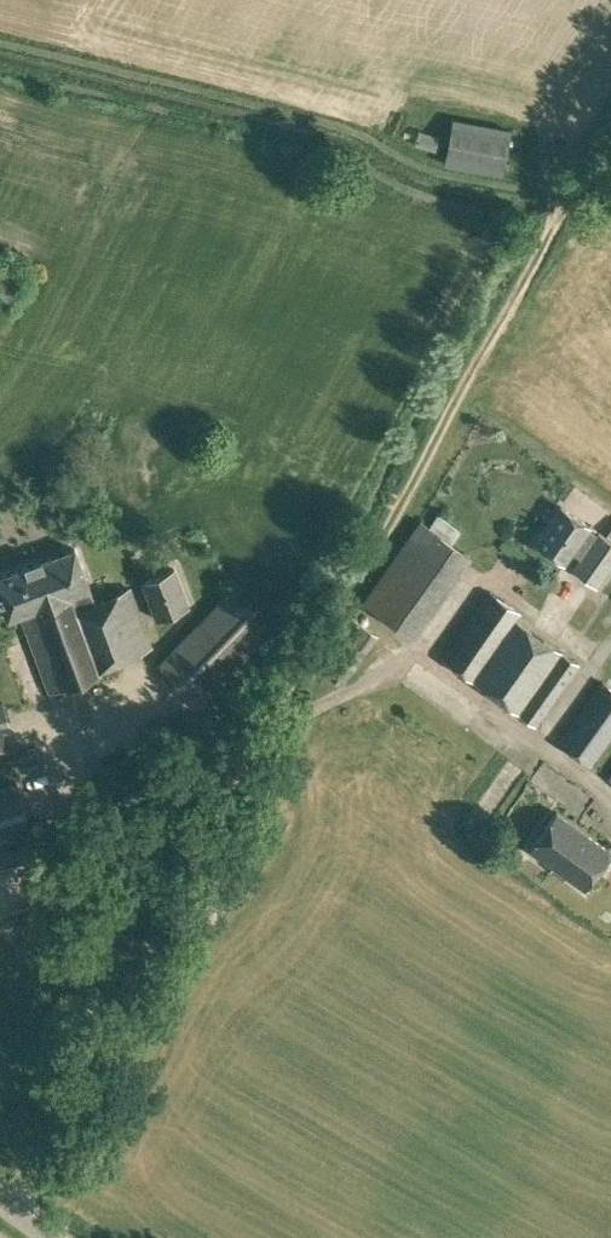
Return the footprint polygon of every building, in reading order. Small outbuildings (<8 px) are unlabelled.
[(457,122),(456,138),(516,140),(517,125),(457,122)] [(513,163),(514,143),(455,140),(454,160),(513,163)] [(23,268),(0,260),(0,304),(10,308),(23,268)] [(588,528),(589,525),(561,506),(536,543),(564,562),(574,548),(584,555),(574,569),(596,585),(610,563),(610,540),(599,532),(598,534),(588,528)] [(461,529),(438,513),(429,526),(421,520),(363,601),(413,636),(470,556),(452,543),(461,529)] [(74,548),(52,556),(16,570),(0,576),(0,598),(8,618),(20,613),(50,692),(151,647),(129,588),(95,603),(74,548)] [(155,620),(190,606),(175,568),(140,581),(155,620)] [(199,702),(269,631),(229,592),(160,663),(199,702)] [(530,728),(575,670),(516,624),(522,617),(492,595),(442,660),(530,728)] [(342,683),(377,634),(352,617),(317,665),(342,683)] [(610,736),(610,687),(603,681),(559,742),(591,764),(610,736)] [(9,722),(3,702),(0,703),(0,725),(9,722)] [(10,759),(0,726),(0,762),(10,759)] [(33,835),(17,783),(0,788),(0,845),(33,835)] [(610,852),(610,851),(556,812),(530,849),(585,888),(610,852)]
